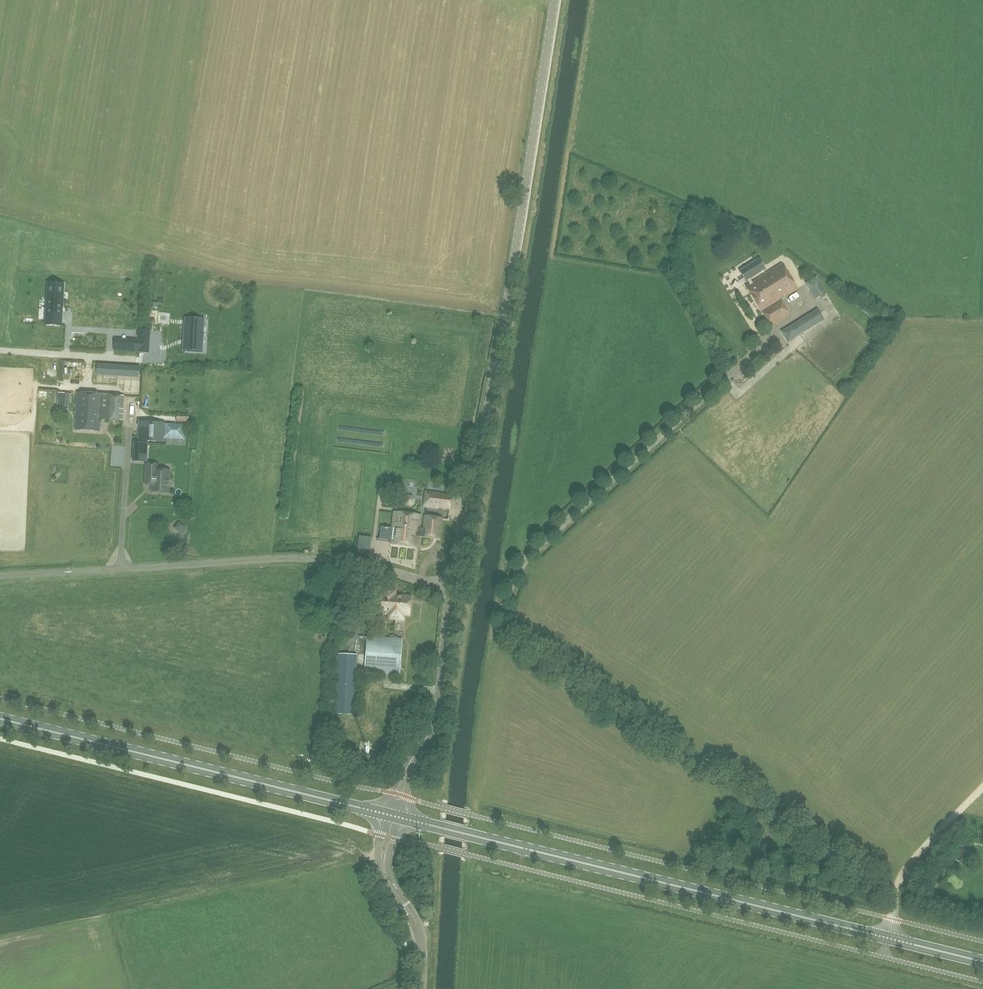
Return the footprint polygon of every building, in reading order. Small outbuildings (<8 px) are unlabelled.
[(765,269),(759,259),(739,271),(745,281),(765,269)] [(782,264),(746,287),(771,326),(789,315),(780,300),(777,295),(782,291),(786,296),(797,289),(782,264)] [(816,276),(805,284),(808,289),(819,282),(816,276)] [(49,284),(46,325),(60,326),(63,285),(49,284)] [(782,332),(788,342),(819,323),(813,312),(782,332)] [(133,316),(135,323),(148,321),(147,314),(133,316)] [(185,317),(183,351),(204,352),(206,319),(185,317)] [(835,338),(845,330),(840,324),(830,332),(835,338)] [(138,344),(137,352),(148,352),(149,330),(138,330),(138,340),(138,344)] [(115,339),(114,350),(137,352),(138,344),(138,340),(115,339)] [(141,375),(141,366),(113,364),(112,373),(141,375)] [(59,382),(58,374),(50,375),(51,384),(59,382)] [(59,392),(58,408),(64,408),(65,402),(69,402),(70,393),(59,392)] [(122,421),(124,396),(108,395),(102,395),(78,393),(76,430),(100,432),(100,419),(122,421)] [(138,440),(164,441),(165,429),(165,423),(164,423),(165,422),(139,421),(138,440)] [(167,426),(166,436),(182,437),(182,427),(167,426)] [(158,464),(147,464),(146,478),(153,479),(152,492),(168,493),(170,470),(157,469),(158,464)] [(396,479),(386,478),(382,478),(380,492),(395,493),(396,479)] [(426,491),(424,506),(438,508),(438,507),(450,508),(452,495),(439,493),(440,492),(426,491)] [(395,512),(391,544),(417,547),(418,536),(440,538),(442,518),(425,516),(423,529),(419,528),(421,515),(395,512)] [(179,517),(174,523),(181,529),(186,523),(179,517)] [(429,560),(432,552),(426,550),(423,558),(429,560)] [(395,595),(396,595),(396,590),(382,589),(382,594),(379,593),(377,613),(388,613),(387,619),(394,619),(395,604),(395,595)] [(411,596),(396,595),(395,595),(395,604),(394,619),(404,620),(404,615),(410,615),(411,596)] [(367,636),(366,656),(365,670),(400,672),(400,659),(402,639),(367,636)] [(357,654),(338,654),(335,713),(354,714),(357,654)]
